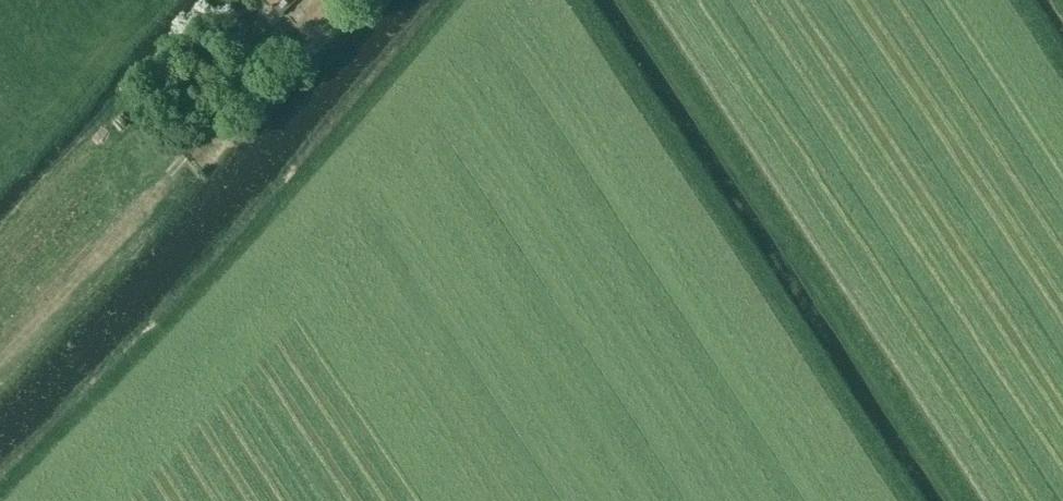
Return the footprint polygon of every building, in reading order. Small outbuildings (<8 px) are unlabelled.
[(279,15),(295,0),(265,0),(279,15)]
